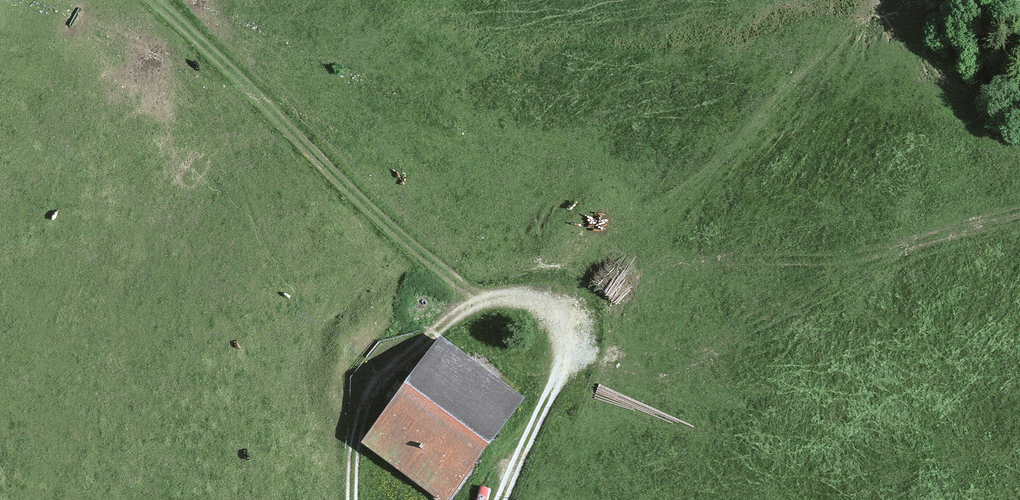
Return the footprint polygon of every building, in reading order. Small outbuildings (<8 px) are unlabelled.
[(437,499),(448,499),(522,399),(443,341),(365,448),(437,499)]
